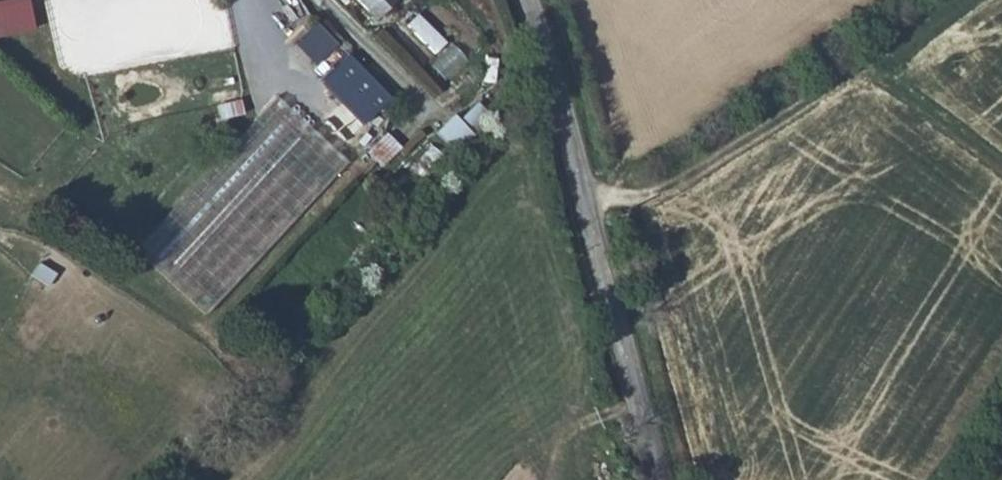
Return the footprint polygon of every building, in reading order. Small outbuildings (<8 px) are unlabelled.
[(34,31),(28,0),(5,0),(0,1),(0,37),(34,31)] [(57,31),(194,0),(47,0),(57,31)] [(400,0),(356,0),(377,22),(400,0)] [(223,10),(79,46),(85,75),(231,45),(223,10)] [(408,25),(435,51),(443,43),(418,14),(408,25)] [(396,103),(319,25),(299,44),(326,72),(315,83),(365,133),(396,103)] [(347,161),(278,99),(135,250),(207,315),(347,161)] [(460,122),(473,134),(490,116),(476,103),(460,122)] [(416,137),(390,116),(358,151),(384,174),(416,137)] [(379,201),(397,219),(448,164),(429,148),(379,201)]
